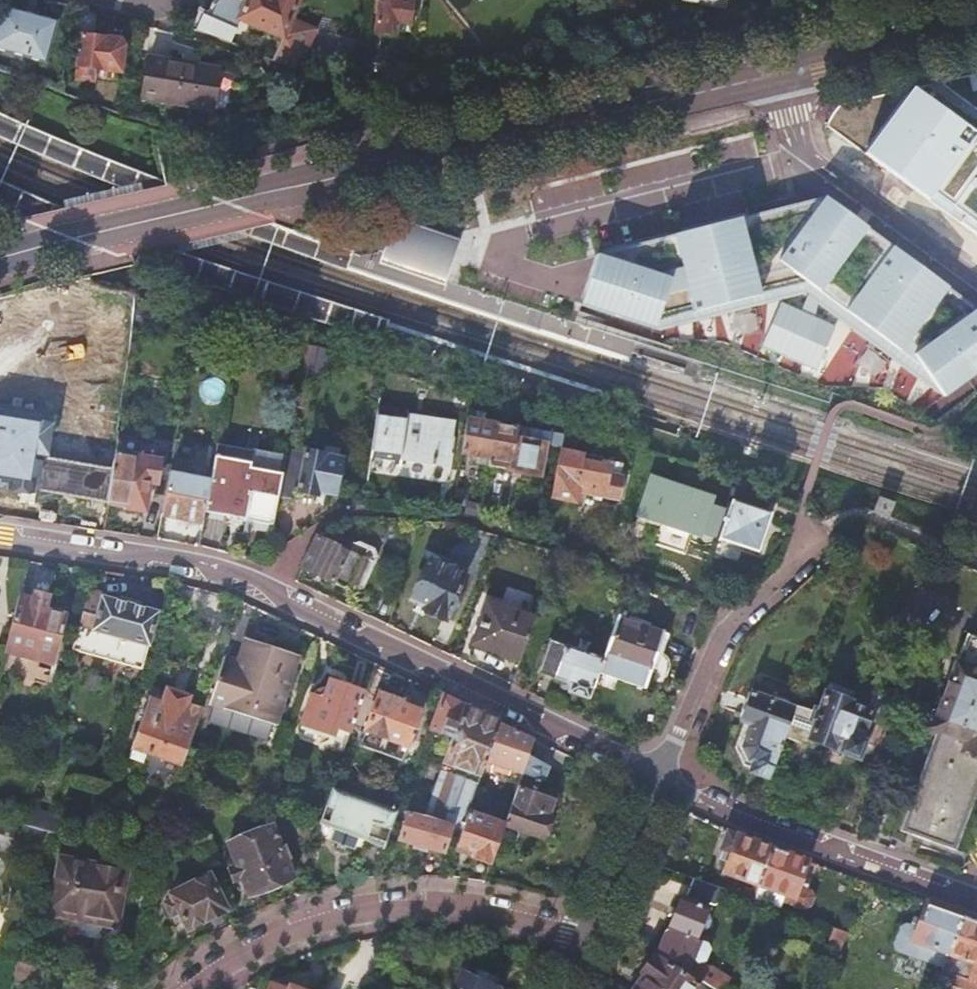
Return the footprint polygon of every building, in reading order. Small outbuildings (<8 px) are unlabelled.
[(234,0),(223,0),(216,6),(214,18),(204,15),(200,21),(199,30),(228,41),(232,14),(234,0)] [(232,14),(282,35),(272,59),(300,68),(317,27),(292,16),(299,0),(234,0),(232,14)] [(377,31),(397,34),(399,20),(414,22),(417,0),(381,0),(377,31)] [(719,8),(724,7),(729,6),(730,0),(682,0),(682,1),(719,8)] [(85,9),(76,6),(72,34),(81,35),(85,9)] [(0,21),(0,49),(45,64),(56,26),(4,9),(0,21)] [(119,39),(81,35),(77,67),(76,79),(93,82),(95,69),(121,72),(124,46),(119,39)] [(143,98),(209,108),(212,67),(150,57),(143,98)] [(912,88),(865,153),(976,236),(976,136),(912,88)] [(42,155),(87,174),(133,191),(166,183),(166,181),(161,179),(127,167),(93,154),(59,140),(35,130),(19,123),(0,114),(0,137),(42,155)] [(27,216),(61,208),(35,197),(0,180),(0,203),(27,216)] [(597,256),(583,304),(643,325),(652,327),(712,310),(746,299),(758,296),(754,277),(792,269),(804,279),(860,320),(880,333),(900,349),(921,362),(937,385),(944,394),(976,371),(976,314),(975,312),(932,280),(905,260),(848,219),(824,200),(790,208),(745,219),(687,233),(671,238),(642,245),(625,249),(597,256)] [(347,268),(353,253),(274,223),(240,231),(347,268)] [(390,233),(381,258),(390,261),(443,280),(450,259),(455,244),(402,227),(390,233)] [(387,321),(164,248),(134,256),(135,258),(144,262),(213,285),(263,301),(332,324),(382,339),(387,321)] [(781,299),(765,346),(823,366),(839,319),(781,299)] [(109,503),(114,469),(43,456),(53,385),(0,377),(0,484),(38,490),(109,503)] [(453,423),(407,416),(401,458),(446,465),(453,423)] [(496,424),(468,418),(462,454),(490,459),(496,424)] [(496,424),(490,459),(489,467),(540,476),(545,444),(516,439),(518,429),(496,424)] [(562,448),(566,428),(552,424),(551,442),(554,447),(562,448)] [(578,445),(580,433),(566,428),(562,448),(553,496),(576,501),(579,499),(581,492),(618,499),(623,475),(610,472),(611,465),(600,463),(601,458),(601,457),(575,452),(576,445),(578,445)] [(516,439),(545,444),(547,434),(518,429),(516,439)] [(285,493),(343,496),(345,447),(287,445),(285,493)] [(281,476),(284,459),(216,446),(214,458),(248,465),(247,470),(281,476)] [(114,469),(109,503),(123,505),(122,507),(146,511),(151,481),(156,482),(155,491),(167,493),(170,473),(172,462),(116,454),(114,469)] [(273,520),(281,476),(247,470),(248,465),(214,458),(209,481),(210,481),(206,507),(273,520)] [(170,473),(167,493),(163,514),(203,522),(206,507),(210,481),(209,481),(170,473)] [(713,498),(655,479),(647,515),(670,522),(669,524),(689,531),(690,528),(702,532),(713,498)] [(757,552),(772,508),(748,497),(742,494),(737,505),(734,504),(722,539),(757,552)] [(875,512),(888,517),(894,503),(880,498),(875,512)] [(318,537),(303,568),(335,584),(351,591),(353,587),(362,591),(364,587),(375,563),(379,564),(381,559),(378,551),(373,548),(372,551),(356,544),(351,546),(349,551),(318,537)] [(430,560),(412,600),(425,606),(424,610),(445,620),(466,577),(430,560)] [(34,598),(21,595),(6,650),(54,663),(61,633),(63,633),(65,626),(63,625),(67,614),(47,608),(51,595),(36,591),(34,598)] [(158,613),(89,594),(78,632),(93,636),(95,630),(115,635),(113,640),(128,644),(129,639),(149,644),(158,613)] [(521,661),(535,619),(488,602),(474,645),(521,661)] [(669,635),(617,617),(610,638),(603,659),(598,673),(644,689),(650,672),(667,678),(670,669),(671,665),(670,661),(668,658),(665,655),(662,654),(669,635)] [(903,830),(956,849),(976,794),(976,638),(968,634),(934,728),(942,731),(941,734),(938,733),(903,830)] [(225,656),(208,702),(275,726),(299,656),(246,638),(238,660),(225,656)] [(598,673),(603,659),(550,640),(538,672),(571,685),(568,693),(588,700),(598,673)] [(313,696),(304,723),(332,734),(332,736),(348,741),(364,692),(331,681),(326,695),(324,694),(321,695),(320,697),(320,698),(313,696)] [(831,686),(828,694),(848,701),(851,693),(831,686)] [(192,738),(203,708),(187,702),(189,697),(169,690),(168,695),(153,690),(142,721),(134,743),(150,749),(148,754),(166,760),(168,756),(184,761),(187,753),(192,738)] [(751,770),(770,778),(784,738),(795,708),(750,691),(740,719),(752,723),(744,747),(749,758),(755,760),(751,770)] [(898,691),(881,694),(884,711),(901,708),(898,691)] [(380,692),(360,746),(403,762),(421,711),(403,704),(404,701),(380,692)] [(819,714),(796,705),(795,708),(784,738),(813,749),(816,741),(833,748),(834,745),(843,749),(842,751),(858,757),(863,743),(887,752),(889,746),(885,722),(869,716),(870,711),(850,704),(850,702),(848,701),(828,694),(827,694),(819,714)] [(499,723),(444,696),(432,729),(454,737),(446,759),(435,756),(427,763),(413,803),(427,808),(426,815),(427,816),(452,823),(464,826),(468,813),(470,808),(478,784),(485,762),(499,723)] [(9,736),(12,725),(0,722),(0,734),(9,736)] [(534,740),(499,723),(485,762),(522,774),(534,740)] [(515,793),(506,819),(504,825),(503,826),(546,841),(553,825),(550,817),(549,816),(554,801),(517,787),(515,793)] [(333,788),(322,820),(337,825),(332,840),(340,843),(338,848),(346,851),(348,846),(356,848),(361,834),(368,836),(366,842),(385,849),(390,834),(398,811),(333,788)] [(29,809),(24,825),(44,832),(56,836),(60,823),(61,819),(29,809)] [(426,815),(408,812),(399,839),(443,853),(452,823),(427,816),(426,815)] [(468,813),(464,826),(459,840),(457,845),(475,851),(473,857),(491,863),(495,852),(503,826),(504,825),(468,813)] [(0,821),(0,851),(10,854),(19,827),(0,821)] [(273,829),(229,845),(238,868),(231,871),(235,882),(242,879),(249,898),(293,881),(273,829)] [(747,888),(744,897),(753,900),(772,849),(734,835),(727,832),(721,847),(724,852),(731,855),(724,872),(755,883),(752,890),(747,888)] [(772,849),(753,900),(764,904),(781,910),(784,901),(805,908),(811,906),(814,897),(810,890),(798,885),(807,861),(772,849)] [(62,862),(53,910),(73,914),(72,921),(115,930),(126,874),(62,862)] [(174,899),(164,904),(170,916),(179,912),(187,929),(227,910),(210,876),(171,894),(174,899)] [(659,952),(713,988),(726,988),(725,988),(730,981),(702,962),(709,948),(698,943),(701,937),(697,935),(699,931),(704,932),(708,931),(711,922),(708,917),(706,915),(710,904),(715,905),(721,903),(725,890),(694,880),(687,900),(682,898),(659,952)] [(943,968),(961,917),(927,904),(918,930),(907,926),(901,928),(895,945),(897,951),(943,968)] [(961,917),(943,968),(939,978),(970,988),(976,988),(976,923),(961,917)] [(846,933),(833,928),(826,947),(837,952),(846,933)] [(635,988),(700,988),(701,987),(661,960),(657,957),(655,960),(650,960),(643,970),(644,976),(635,988)] [(45,973),(16,961),(11,976),(39,988),(45,973)] [(462,988),(503,988),(469,974),(462,988)]
